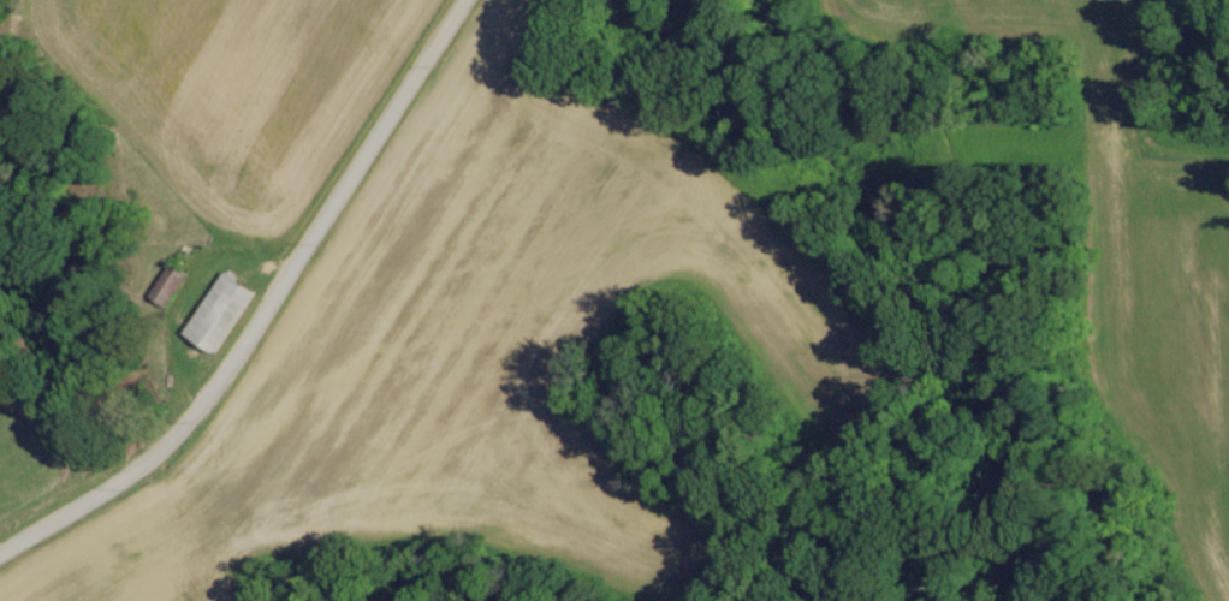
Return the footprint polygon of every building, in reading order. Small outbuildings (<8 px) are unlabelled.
[(149,294),(166,306),(187,275),(170,263),(149,294)] [(185,332),(216,351),(255,289),(224,270),(185,332)]
